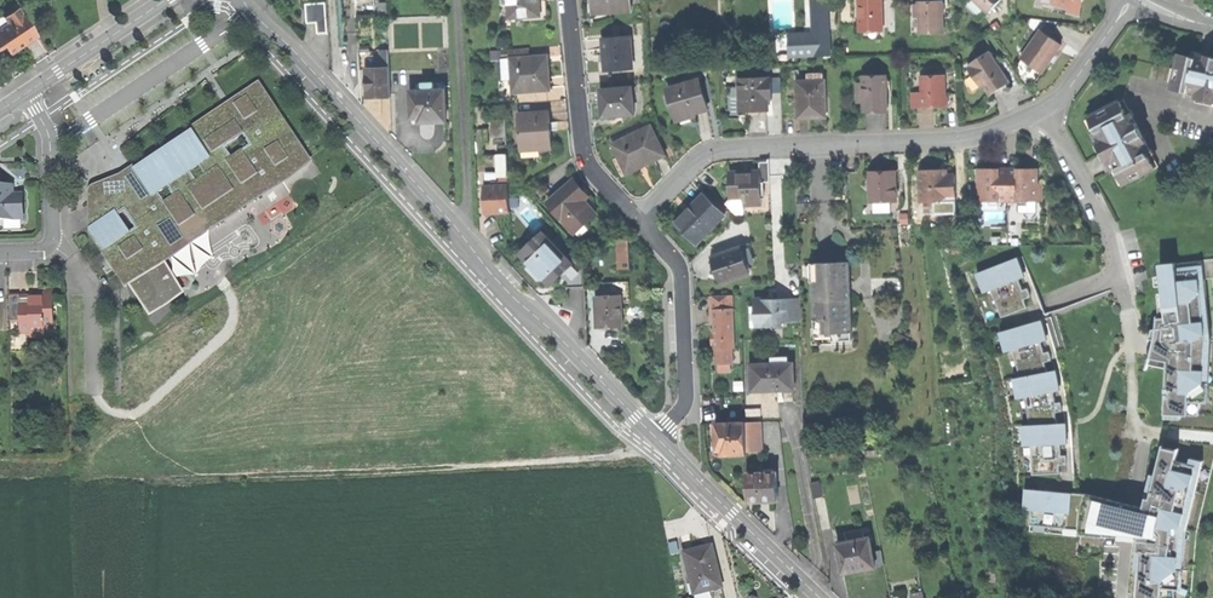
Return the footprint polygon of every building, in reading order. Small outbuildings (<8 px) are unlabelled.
[(508,16),(537,15),(536,0),(507,0),(508,16)] [(592,3),(592,9),(595,9),(610,8),(610,11),(632,10),(631,0),(592,0),(592,3)] [(813,27),(828,26),(827,0),(812,0),(813,27)] [(883,27),(882,0),(859,0),(859,28),(883,27)] [(997,0),(972,0),(985,13),(997,0)] [(1048,2),(1046,6),(1060,11),(1062,6),(1074,11),(1078,0),(1049,0),(1048,2)] [(327,1),(316,2),(317,21),(318,32),(329,32),(327,1)] [(381,18),(389,18),(388,1),(380,1),(381,18)] [(928,1),(916,1),(916,28),(939,28),(939,1),(928,1)] [(307,22),(317,21),(316,2),(306,2),(307,22)] [(596,16),(595,9),(592,9),(592,3),(587,4),(588,16),(596,16)] [(10,54),(22,46),(37,37),(19,8),(5,17),(9,24),(0,29),(0,48),(4,45),(10,54)] [(1020,56),(1041,72),(1046,65),(1049,62),(1054,54),(1061,46),(1040,30),(1020,56)] [(608,71),(633,69),(631,36),(604,38),(604,47),(605,53),(606,71),(608,71)] [(504,59),(510,58),(530,57),(529,47),(503,49),(504,59)] [(382,50),(383,62),(391,62),(390,50),(382,50)] [(989,51),(969,65),(976,76),(983,86),(990,96),(1000,88),(1010,82),(989,51)] [(1196,51),(1194,57),(1190,56),(1178,53),(1174,68),(1171,83),(1170,87),(1187,91),(1186,94),(1212,100),(1212,57),(1206,56),(1207,53),(1196,51)] [(608,73),(608,71),(606,71),(605,53),(599,54),(600,74),(608,73)] [(1058,57),(1054,54),(1049,62),(1052,64),(1058,57)] [(530,57),(510,58),(512,92),(549,89),(548,70),(546,55),(530,57)] [(1130,74),(1171,83),(1174,68),(1134,59),(1130,74)] [(379,97),(391,96),(391,68),(383,68),(368,69),(368,97),(379,97)] [(754,111),(768,110),(767,91),(771,91),(771,76),(739,78),(739,88),(743,88),(744,111),(754,111)] [(874,109),(887,108),(886,76),(862,77),(863,109),(874,109)] [(909,76),(909,92),(919,92),(919,80),(918,76),(909,76)] [(979,88),(983,86),(976,76),(972,78),(979,88)] [(930,107),(944,107),(943,79),(919,80),(919,92),(919,108),(930,107)] [(668,89),(677,120),(686,117),(693,115),(692,112),(707,108),(698,80),(668,89)] [(823,80),(796,81),(797,116),(811,116),(824,115),(823,80)] [(90,235),(125,287),(312,161),(259,81),(231,100),(228,102),(224,104),(133,165),(126,170),(119,174),(93,185),(91,186),(90,188),(88,190),(88,194),(88,199),(89,232),(89,233),(90,235)] [(433,122),(447,121),(446,89),(434,89),(434,82),(423,82),(423,90),(412,90),(413,118),(421,117),(421,122),(433,122)] [(604,102),(604,116),(635,114),(633,87),(603,89),(604,102)] [(910,108),(919,108),(919,92),(909,92),(910,108)] [(1122,98),(1106,106),(1109,110),(1095,117),(1101,128),(1096,131),(1092,133),(1097,142),(1102,152),(1108,149),(1117,167),(1120,165),(1126,176),(1139,169),(1142,173),(1157,165),(1142,136),(1135,133),(1137,127),(1122,98)] [(1088,115),(1096,131),(1101,128),(1095,117),(1109,110),(1106,106),(1088,115)] [(549,111),(518,113),(520,147),(551,145),(550,129),(549,111)] [(507,136),(507,119),(492,119),(492,137),(507,136)] [(651,126),(612,144),(624,170),(642,162),(644,165),(654,161),(665,156),(651,126)] [(1114,168),(1117,167),(1108,149),(1102,152),(1112,170),(1114,168)] [(500,175),(509,175),(508,153),(499,153),(500,175)] [(759,161),(760,170),(762,170),(762,181),(770,181),(770,161),(759,161)] [(1122,183),(1142,173),(1139,169),(1126,176),(1120,165),(1117,167),(1114,168),(1122,183)] [(931,169),(919,169),(920,201),(934,201),(933,196),(945,196),(954,196),(953,175),(945,175),(939,175),(939,168),(931,169)] [(992,169),(979,169),(979,201),(1009,201),(1009,169),(992,169)] [(1022,169),(1009,169),(1009,201),(1042,201),(1042,183),(1037,183),(1037,169),(1022,169)] [(749,179),(741,179),(742,196),(742,203),(762,203),(762,181),(762,170),(760,170),(748,171),(749,179)] [(729,196),(742,196),(741,179),(749,179),(748,171),(740,171),(728,171),(729,196)] [(869,200),(894,200),(894,173),(880,173),(869,173),(869,200)] [(548,202),(575,233),(597,213),(585,199),(589,195),(582,187),(575,179),(548,202)] [(499,211),(511,211),(509,184),(501,185),(490,185),(485,185),(486,212),(499,211)] [(23,218),(22,194),(12,194),(12,186),(0,186),(0,219),(4,219),(23,218)] [(688,210),(676,222),(697,242),(723,215),(702,195),(688,210)] [(536,269),(550,286),(573,266),(545,234),(522,254),(536,269)] [(621,268),(631,268),(631,240),(620,240),(620,248),(613,249),(613,258),(621,258),(621,268)] [(750,244),(741,247),(745,260),(754,257),(750,244)] [(716,269),(721,282),(750,273),(745,260),(741,247),(712,257),(716,269)] [(1016,258),(978,273),(986,292),(990,290),(1001,318),(1027,307),(1024,299),(1031,297),(1027,288),(1023,290),(1014,268),(1019,266),(1016,258)] [(1204,279),(1212,278),(1212,259),(1203,260),(1204,279)] [(1203,260),(1176,263),(1177,273),(1199,271),(1202,298),(1206,297),(1204,279),(1203,260)] [(1162,360),(1167,361),(1165,414),(1198,416),(1200,402),(1205,402),(1205,382),(1200,382),(1200,377),(1205,371),(1206,339),(1202,339),(1202,332),(1205,328),(1202,298),(1199,271),(1177,273),(1176,263),(1176,262),(1160,264),(1163,293),(1158,293),(1159,300),(1159,306),(1159,318),(1157,318),(1160,339),(1164,338),(1164,347),(1162,360)] [(830,263),(813,263),(814,319),(821,319),(821,335),(832,335),(832,341),(851,340),(850,263),(830,263)] [(11,321),(19,321),(18,302),(29,302),(29,297),(19,298),(19,294),(10,295),(11,321)] [(53,294),(42,294),(42,297),(29,297),(29,302),(18,302),(19,321),(19,331),(30,331),(30,337),(43,337),(43,324),(53,324),(53,294)] [(730,295),(710,295),(710,316),(714,316),(715,322),(715,328),(711,328),(711,339),(712,348),(714,348),(715,364),(718,364),(728,363),(731,363),(731,347),(735,347),(734,308),(731,308),(730,295)] [(609,326),(622,326),(621,296),(605,296),(597,297),(598,327),(609,326)] [(780,298),(754,298),(755,307),(759,310),(759,321),(764,327),(783,326),(783,322),(800,321),(800,299),(788,299),(780,300),(780,298)] [(1150,357),(1162,360),(1164,347),(1164,338),(1160,339),(1157,318),(1157,329),(1153,329),(1152,334),(1150,338),(1148,340),(1149,340),(1150,339),(1155,340),(1150,357)] [(852,347),(851,340),(832,341),(832,335),(821,335),(821,319),(814,319),(812,319),(813,348),(852,347)] [(1040,320),(1001,332),(1007,352),(1012,350),(1020,377),(1047,372),(1044,362),(1051,360),(1049,351),(1044,353),(1038,331),(1042,329),(1040,320)] [(894,344),(903,348),(908,338),(900,334),(894,344)] [(751,364),(752,390),(776,389),(776,387),(784,386),(794,386),(793,362),(751,364)] [(1020,377),(1015,378),(1019,399),(1024,397),(1029,425),(1057,423),(1055,412),(1063,411),(1061,402),(1055,403),(1051,380),(1056,379),(1054,370),(1047,372),(1020,377)] [(724,415),(745,414),(745,406),(724,406),(724,415)] [(735,454),(746,454),(746,452),(745,422),(717,423),(717,450),(723,450),(723,455),(735,454)] [(762,422),(745,422),(746,452),(762,452),(762,422)] [(1029,425),(1024,425),(1025,446),(1031,446),(1032,475),(1060,473),(1059,465),(1067,464),(1066,455),(1061,456),(1060,432),(1065,432),(1065,423),(1057,423),(1029,425)] [(1144,508),(1140,522),(1139,539),(1138,551),(1142,552),(1138,597),(1176,597),(1175,589),(1177,589),(1178,569),(1174,569),(1175,562),(1179,558),(1182,529),(1178,528),(1179,522),(1184,519),(1191,490),(1187,489),(1189,483),(1194,480),(1197,466),(1176,461),(1179,449),(1178,448),(1177,450),(1164,447),(1164,445),(1163,445),(1150,498),(1146,498),(1144,508)] [(761,502),(777,502),(777,472),(773,472),(773,469),(767,469),(767,473),(747,473),(747,502),(761,502)] [(810,481),(813,498),(821,497),(818,480),(810,481)] [(1079,529),(1081,529),(1083,508),(1085,494),(1074,493),(1074,497),(1052,495),(1052,491),(1032,489),(1029,525),(1079,529)] [(1119,503),(1119,502),(1110,500),(1085,494),(1083,508),(1081,529),(1079,529),(1079,535),(1104,537),(1105,529),(1114,530),(1115,515),(1118,516),(1118,515),(1107,513),(1110,501),(1119,503)] [(1144,508),(1119,502),(1119,503),(1110,501),(1107,513),(1118,515),(1118,516),(1115,515),(1114,530),(1105,529),(1104,537),(1139,539),(1140,522),(1144,508)] [(836,543),(842,573),(858,570),(875,566),(869,536),(864,537),(862,527),(844,531),(846,541),(836,543)] [(696,550),(684,553),(691,582),(696,581),(698,593),(722,587),(718,573),(710,575),(708,569),(714,567),(709,547),(696,550)] [(881,548),(873,550),(876,564),(884,562),(881,548)]
